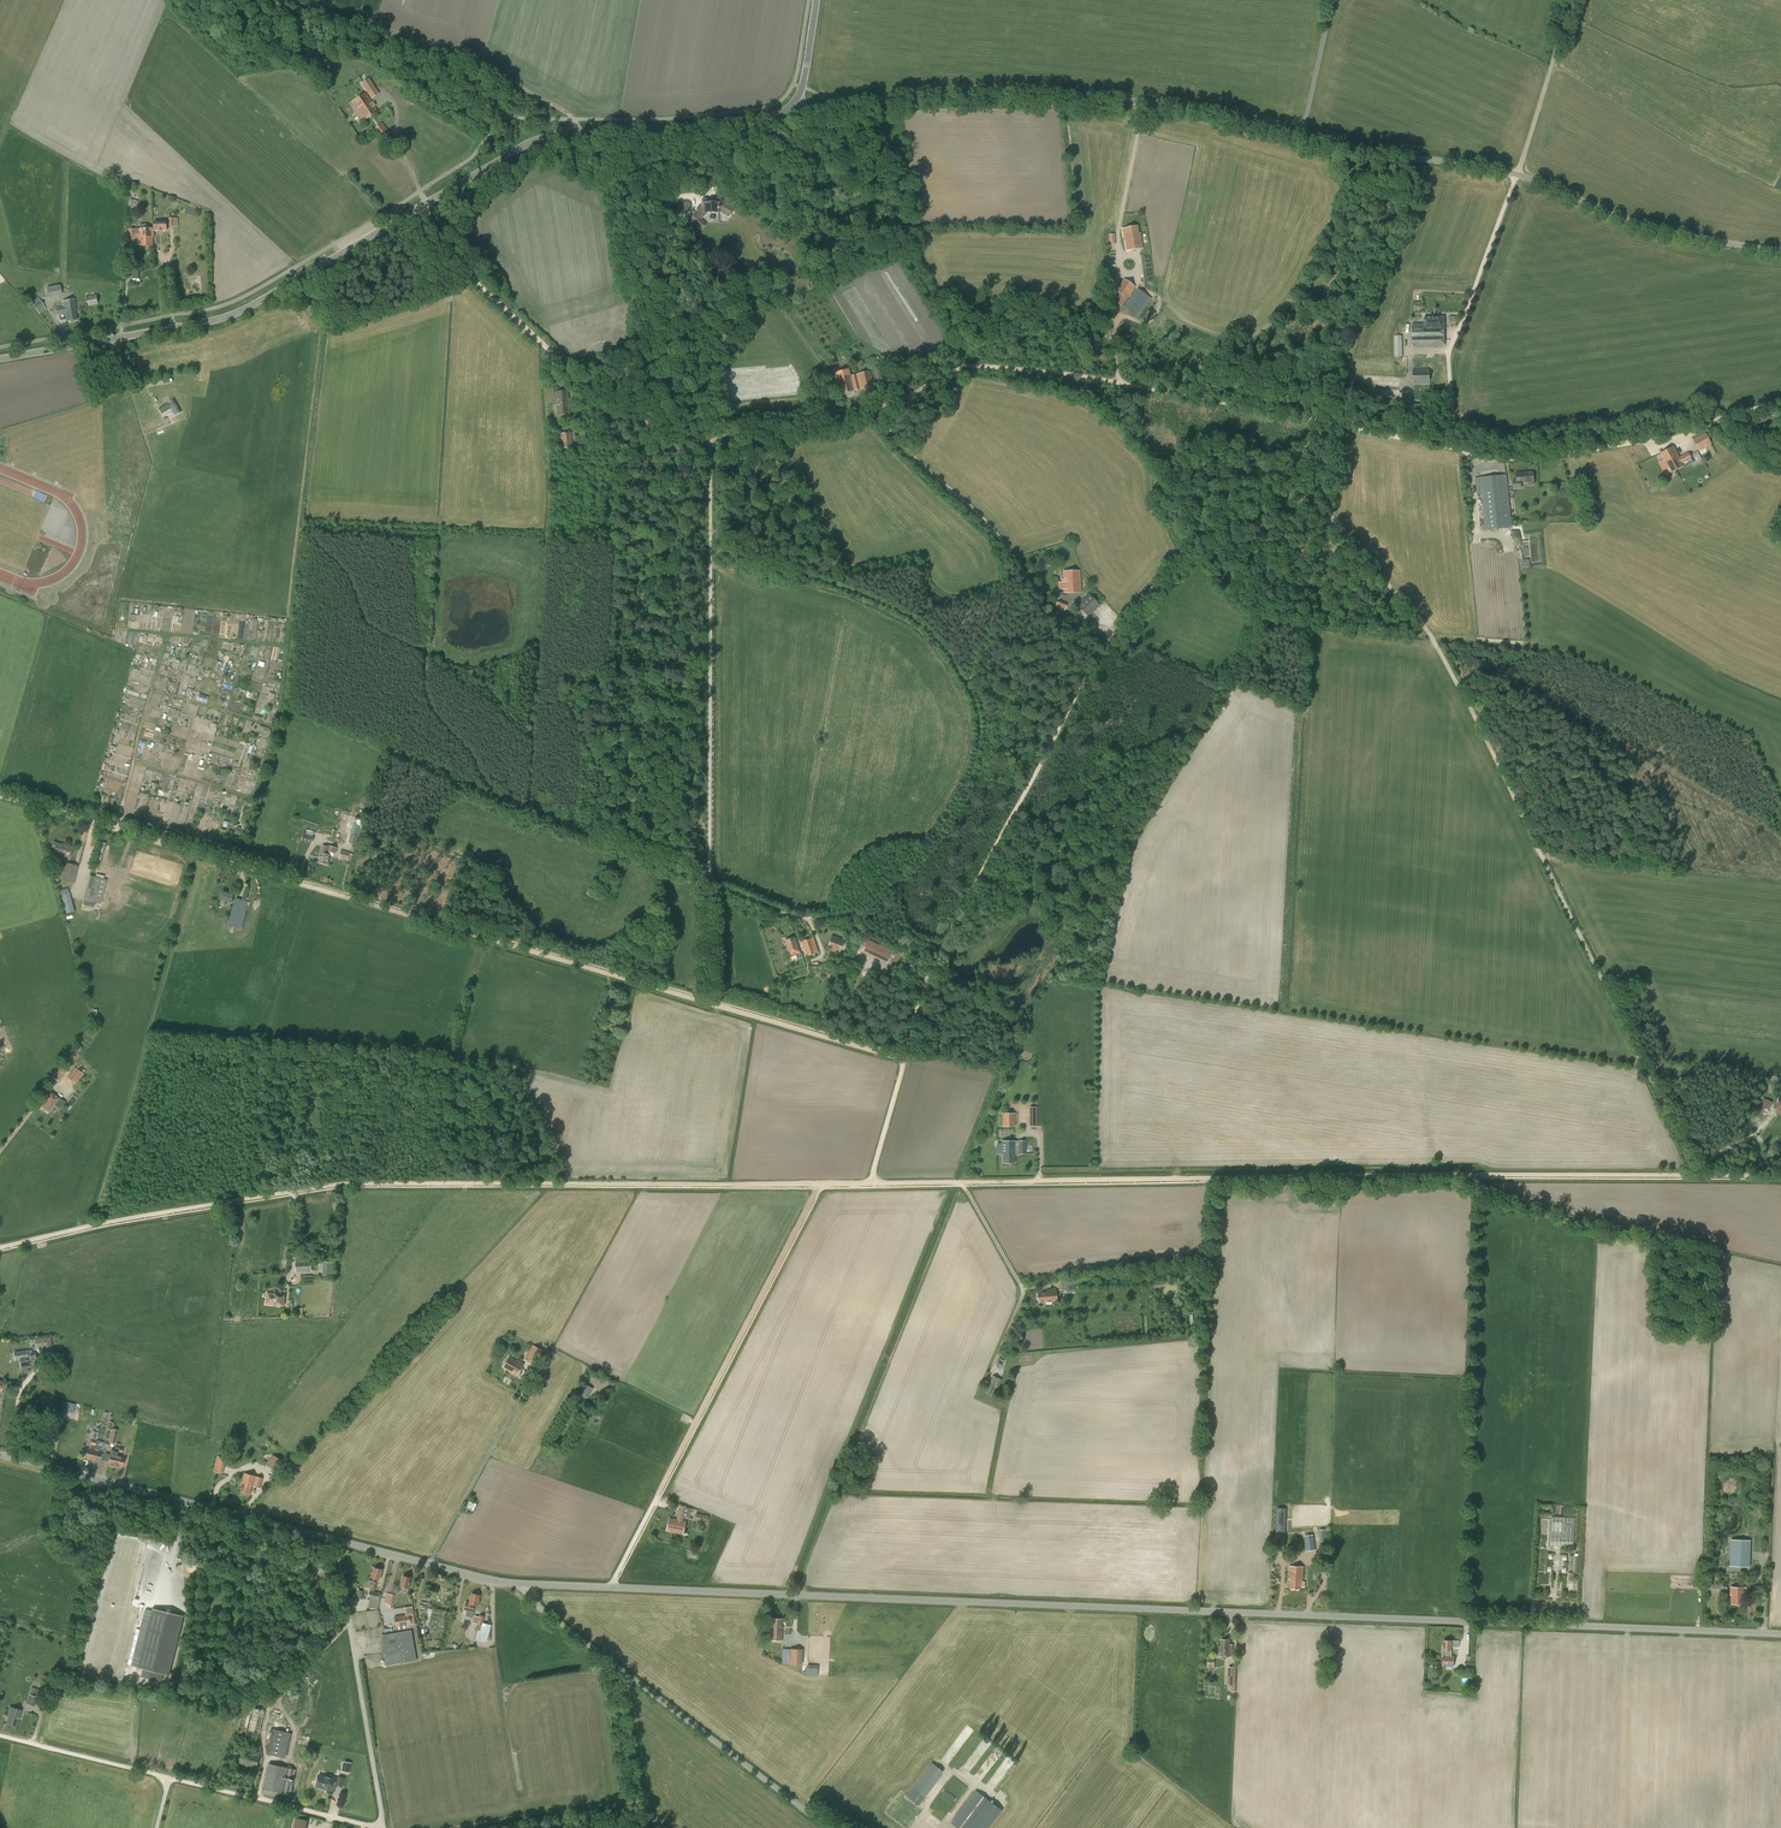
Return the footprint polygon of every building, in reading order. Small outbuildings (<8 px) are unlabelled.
[(309,55),(303,64),(316,71),(321,62),(309,55)] [(369,78),(361,84),(371,99),(379,94),(369,78)] [(352,102),(364,121),(378,112),(365,93),(352,102)] [(390,133),(382,123),(373,130),(381,140),(390,133)] [(702,199),(702,208),(696,215),(695,214),(690,219),(696,226),(702,220),(701,219),(707,213),(718,213),(718,210),(729,216),(733,209),(719,201),(718,203),(713,203),(713,201),(708,201),(708,199),(702,199)] [(178,226),(178,218),(169,218),(169,226),(178,226)] [(153,221),(154,228),(154,231),(159,230),(159,231),(162,231),(162,230),(167,230),(167,220),(153,221)] [(154,231),(154,228),(147,228),(147,224),(140,224),(140,228),(129,229),(129,236),(136,236),(135,236),(139,235),(139,247),(153,246),(153,237),(154,237),(154,231)] [(1122,229),(1123,238),(1124,238),(1126,251),(1142,249),(1140,233),(1139,233),(1138,227),(1122,229)] [(46,281),(49,296),(61,294),(59,279),(46,281)] [(1117,292),(1115,296),(1117,298),(1114,302),(1121,307),(1125,302),(1126,303),(1136,288),(1123,279),(1115,292),(1117,292)] [(1124,309),(1135,317),(1149,296),(1138,289),(1124,309)] [(86,297),(88,306),(98,304),(96,295),(86,297)] [(31,303),(40,314),(46,309),(37,298),(31,303)] [(65,313),(67,322),(77,320),(75,311),(77,310),(75,300),(62,302),(63,307),(55,308),(57,315),(65,313)] [(1444,318),(1424,318),(1424,324),(1412,324),(1412,347),(1444,347),(1444,318)] [(1394,336),(1394,360),(1401,360),(1401,357),(1402,357),(1402,336),(1394,336)] [(835,381),(838,395),(855,390),(874,386),(870,371),(851,376),(851,374),(850,375),(849,369),(834,373),(836,381),(835,381)] [(1429,369),(1413,369),(1413,384),(1430,384),(1429,369)] [(556,403),(557,415),(570,414),(569,400),(568,400),(567,391),(556,392),(557,403),(556,403)] [(174,400),(159,409),(162,414),(171,408),(175,416),(181,413),(174,400)] [(1422,404),(1403,404),(1404,415),(1422,415),(1422,404)] [(571,433),(558,434),(559,449),(572,448),(571,433)] [(1705,433),(1693,440),(1699,451),(1711,444),(1705,433)] [(1673,447),(1659,454),(1669,474),(1684,466),(1682,463),(1691,458),(1688,452),(1679,457),(1673,447)] [(1533,472),(1529,472),(1516,473),(1516,481),(1513,481),(1513,488),(1521,488),(1520,483),(1534,482),(1533,472)] [(1479,477),(1485,531),(1512,528),(1506,475),(1479,477)] [(1497,549),(1498,547),(1497,545),(1497,544),(1496,542),(1495,541),(1493,541),(1491,540),(1489,541),(1488,541),(1486,543),(1486,544),(1485,545),(1485,546),(1485,547),(1485,550),(1486,551),(1487,552),(1488,553),(1490,553),(1491,554),(1493,553),(1494,553),(1496,552),(1497,550),(1497,549)] [(1521,567),(1530,567),(1529,559),(1521,560),(1521,567)] [(1083,592),(1082,587),(1080,587),(1079,571),(1063,571),(1064,593),(1080,593),(1080,592),(1083,592)] [(1100,606),(1088,593),(1076,605),(1088,617),(1100,606)] [(1057,602),(1055,609),(1064,611),(1066,605),(1057,602)] [(225,745),(223,752),(229,754),(231,747),(225,745)] [(353,824),(351,833),(358,835),(361,826),(353,824)] [(302,841),(312,844),(314,837),(313,837),(314,832),(307,830),(306,834),(304,834),(302,841)] [(357,844),(359,836),(351,833),(349,842),(355,844),(356,843),(357,844)] [(52,847),(53,848),(55,849),(54,854),(70,858),(72,847),(54,843),(53,844),(52,847)] [(319,858),(320,859),(319,863),(327,865),(330,856),(329,856),(330,852),(335,854),(337,848),(327,845),(327,847),(322,846),(319,858)] [(349,853),(349,852),(341,849),(339,859),(347,861),(348,859),(352,860),(354,854),(349,853)] [(61,881),(74,884),(78,866),(65,863),(61,881)] [(89,875),(83,900),(101,904),(107,880),(89,875)] [(223,892),(221,899),(231,902),(233,895),(223,892)] [(227,926),(240,930),(248,902),(236,898),(227,926)] [(832,935),(827,949),(839,954),(844,940),(832,935)] [(787,952),(788,957),(799,953),(795,938),(784,941),(788,951),(787,952)] [(813,938),(808,939),(801,941),(806,956),(818,952),(813,938)] [(862,952),(886,963),(889,956),(893,958),(895,954),(867,941),(862,952)] [(85,1037),(89,1041),(95,1033),(90,1029),(85,1037)] [(1017,1057),(1020,1047),(1013,1045),(1010,1055),(1017,1057)] [(74,1071),(68,1078),(76,1084),(83,1075),(76,1069),(74,1071)] [(53,1077),(61,1081),(65,1074),(57,1070),(53,1077)] [(40,1106),(49,1113),(56,1103),(58,1104),(61,1100),(51,1092),(40,1106)] [(72,1099),(70,1098),(67,1103),(71,1106),(75,1102),(76,1100),(73,1097),(72,1099)] [(1768,1114),(1772,1101),(1762,1098),(1760,1105),(1757,1104),(1754,1116),(1761,1118),(1763,1112),(1768,1114)] [(1002,1113),(1002,1127),(1015,1127),(1015,1113),(1002,1113)] [(1003,1154),(1003,1163),(1015,1163),(1015,1154),(1026,1154),(1026,1140),(1019,1141),(1019,1150),(1015,1150),(1015,1141),(1002,1141),(1002,1154),(1003,1154)] [(311,1272),(310,1257),(295,1258),(296,1272),(311,1272)] [(322,1275),(331,1276),(333,1263),(323,1262),(322,1275)] [(1066,1290),(1066,1293),(1075,1292),(1074,1279),(1076,1278),(1075,1276),(1058,1277),(1059,1291),(1066,1290)] [(1037,1293),(1038,1302),(1045,1301),(1045,1302),(1056,1301),(1055,1291),(1044,1292),(1037,1293)] [(266,1304),(283,1306),(284,1298),(284,1295),(267,1293),(266,1304)] [(1194,1329),(1192,1310),(1185,1311),(1187,1330),(1194,1329)] [(543,1351),(532,1345),(524,1360),(535,1365),(543,1351)] [(29,1371),(28,1368),(28,1367),(32,1366),(36,1365),(34,1353),(26,1354),(26,1355),(19,1356),(21,1368),(21,1367),(22,1372),(29,1371)] [(503,1368),(517,1376),(524,1364),(517,1360),(517,1362),(509,1357),(503,1368)] [(542,1381),(550,1367),(542,1363),(539,1369),(540,1370),(535,1377),(542,1381)] [(986,1393),(991,1395),(995,1386),(999,1388),(1002,1379),(992,1376),(986,1393)] [(584,1387),(579,1394),(583,1397),(587,1389),(584,1387)] [(75,1404),(66,1402),(64,1411),(73,1413),(75,1404)] [(112,1429),(109,1442),(115,1443),(118,1430),(112,1429)] [(85,1458),(91,1460),(95,1447),(92,1446),(91,1450),(87,1449),(85,1458)] [(95,1447),(91,1460),(94,1460),(94,1462),(97,1462),(98,1461),(98,1462),(101,1452),(97,1451),(98,1448),(95,1447)] [(114,1467),(115,1465),(117,1456),(118,1452),(119,1448),(115,1447),(114,1450),(111,1450),(108,1464),(111,1464),(110,1466),(114,1467)] [(266,1465),(276,1472),(283,1462),(273,1455),(266,1465)] [(117,1456),(115,1465),(122,1467),(124,1458),(117,1456)] [(214,1472),(222,1474),(226,1459),(218,1457),(214,1472)] [(263,1478),(244,1473),(241,1483),(243,1483),(240,1492),(250,1494),(252,1486),(260,1488),(263,1478)] [(474,1500),(472,1506),(479,1509),(481,1503),(474,1500)] [(686,1507),(679,1506),(679,1510),(677,1519),(674,1519),(669,1518),(666,1531),(683,1535),(685,1521),(683,1521),(683,1517),(686,1507)] [(1277,1508),(1274,1551),(1285,1552),(1286,1508),(1277,1508)] [(696,1513),(694,1520),(708,1523),(709,1516),(696,1513)] [(1551,1517),(1550,1546),(1573,1547),(1575,1518),(1551,1517)] [(1328,1535),(1328,1530),(1320,1530),(1320,1560),(1327,1560),(1327,1535),(1328,1535)] [(1304,1536),(1306,1551),(1315,1550),(1313,1535),(1304,1536)] [(1730,1540),(1729,1566),(1749,1567),(1750,1541),(1730,1540)] [(1699,1589),(1713,1590),(1713,1584),(1711,1584),(1712,1565),(1704,1564),(1703,1579),(1700,1579),(1699,1589)] [(1292,1580),(1293,1566),(1289,1566),(1289,1580),(1291,1580),(1290,1589),(1300,1589),(1300,1585),(1296,1585),(1296,1580),(1292,1580)] [(1303,1567),(1293,1566),(1292,1580),(1296,1580),(1296,1585),(1300,1585),(1300,1582),(1302,1582),(1303,1567)] [(368,1580),(366,1587),(371,1588),(375,1589),(377,1579),(379,1580),(382,1570),(374,1568),(373,1573),(372,1572),(370,1578),(373,1578),(373,1581),(368,1580)] [(402,1576),(400,1586),(404,1587),(403,1592),(407,1593),(408,1588),(411,1578),(410,1578),(407,1577),(407,1576),(405,1576),(404,1576),(402,1576)] [(1730,1587),(1730,1595),(1730,1604),(1742,1604),(1742,1595),(1748,1596),(1749,1588),(1730,1587)] [(370,1591),(368,1597),(371,1597),(378,1599),(379,1593),(374,1592),(370,1591)] [(475,1605),(478,1606),(479,1601),(478,1601),(480,1595),(471,1593),(469,1603),(466,1602),(464,1610),(467,1611),(466,1615),(472,1617),(473,1612),(475,1605)] [(145,1610),(143,1619),(131,1665),(169,1675),(183,1617),(153,1609),(152,1612),(145,1610)] [(396,1627),(415,1624),(413,1613),(394,1616),(396,1627)] [(490,1628),(488,1627),(489,1624),(483,1623),(484,1617),(479,1615),(476,1625),(475,1630),(478,1631),(476,1640),(487,1642),(490,1628)] [(770,1627),(770,1640),(782,1640),(782,1627),(781,1627),(781,1619),(772,1619),(771,1627),(770,1627)] [(383,1635),(385,1648),(383,1649),(386,1666),(403,1663),(401,1655),(415,1652),(411,1630),(383,1635)] [(1230,1640),(1221,1639),(1220,1646),(1218,1646),(1218,1651),(1220,1651),(1220,1656),(1232,1657),(1233,1645),(1230,1645),(1230,1640)] [(1459,1647),(1459,1641),(1443,1641),(1442,1656),(1442,1666),(1454,1667),(1454,1656),(1451,1656),(1451,1647),(1459,1647)] [(789,1664),(802,1664),(803,1649),(790,1649),(789,1664)] [(1227,1685),(1236,1685),(1236,1667),(1228,1667),(1227,1685)] [(49,1694),(51,1687),(42,1684),(41,1687),(40,1691),(39,1692),(48,1694),(49,1694)] [(28,1701),(27,1704),(34,1707),(39,1691),(32,1688),(28,1701)] [(10,1713),(7,1724),(16,1727),(21,1711),(10,1707),(8,1713),(10,1713)] [(257,1741),(264,1711),(252,1708),(244,1738),(255,1741),(258,1753),(262,1752),(260,1741),(257,1741)] [(272,1729),(266,1754),(281,1757),(287,1733),(272,1729)] [(306,1746),(306,1743),(308,1737),(300,1735),(298,1745),(306,1746)] [(248,1765),(257,1767),(259,1756),(250,1754),(250,1755),(241,1753),(239,1762),(248,1764),(248,1765)] [(352,1763),(345,1762),(343,1771),(350,1773),(352,1763)] [(943,1771),(932,1763),(906,1797),(918,1806),(940,1777),(939,1776),(943,1771)] [(263,1789),(290,1794),(295,1770),(293,1769),(269,1764),(263,1789)] [(318,1775),(315,1787),(333,1791),(335,1784),(337,1784),(337,1786),(342,1787),(344,1778),(339,1777),(338,1780),(336,1779),(336,1778),(327,1776),(327,1777),(318,1775)] [(951,1823),(957,1827),(988,1827),(1001,1810),(991,1802),(976,1791),(975,1792),(951,1823)] [(306,1820),(295,1818),(293,1827),(305,1827),(306,1820)]
